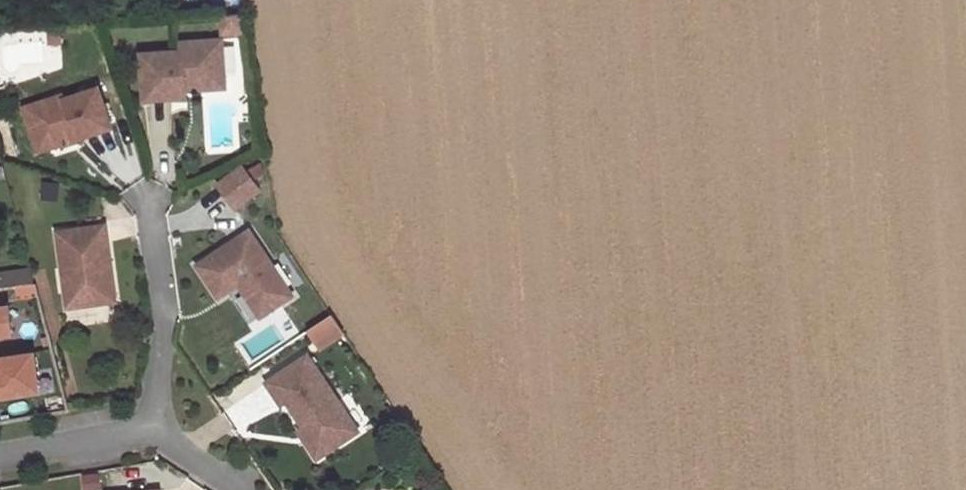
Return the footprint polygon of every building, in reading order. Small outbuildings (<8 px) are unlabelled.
[(241,13),(220,14),(222,34),(244,32),(241,13)] [(140,54),(143,100),(184,97),(184,90),(223,87),(221,39),(180,42),(181,51),(140,54)] [(48,116),(28,122),(38,152),(110,128),(97,89),(63,100),(62,95),(43,101),(48,116)] [(48,116),(43,101),(24,108),(28,122),(48,116)] [(241,166),(217,184),(234,207),(258,189),(241,166)] [(104,225),(56,232),(67,307),(114,300),(104,225)] [(249,231),(197,265),(218,297),(238,284),(260,317),(292,296),(249,231)] [(0,271),(0,287),(16,285),(35,284),(31,267),(0,271)] [(16,285),(18,298),(39,296),(35,284),(16,285)] [(13,334),(9,301),(0,303),(0,336),(13,334)] [(344,334),(331,316),(308,330),(321,349),(344,334)] [(32,353),(0,358),(0,396),(37,391),(32,353)] [(307,355),(266,382),(281,404),(286,400),(304,426),(298,430),(317,457),(358,431),(307,355)]
